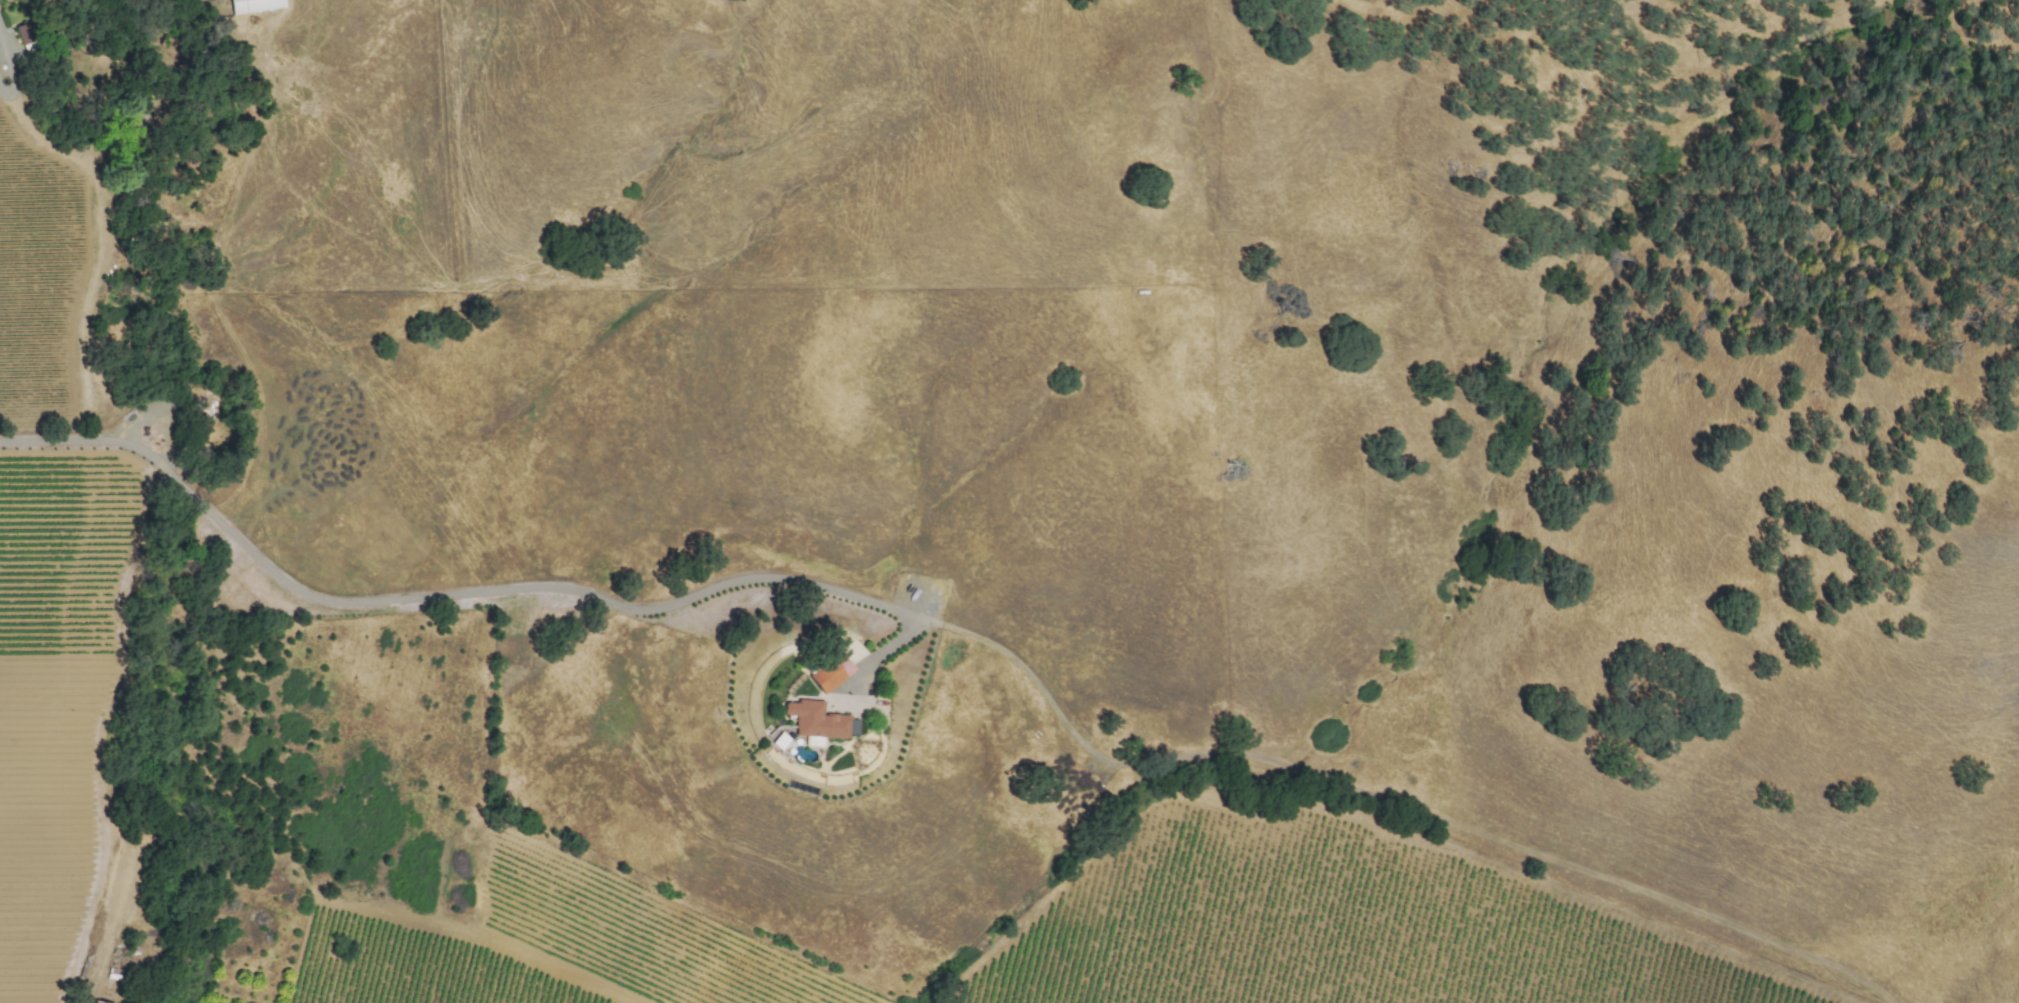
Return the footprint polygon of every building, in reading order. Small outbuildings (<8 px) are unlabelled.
[(809,676),(823,693),(853,669),(839,651),(809,676)] [(795,734),(857,737),(857,716),(822,714),(823,701),(784,699),(783,714),(796,715),(795,734)]
